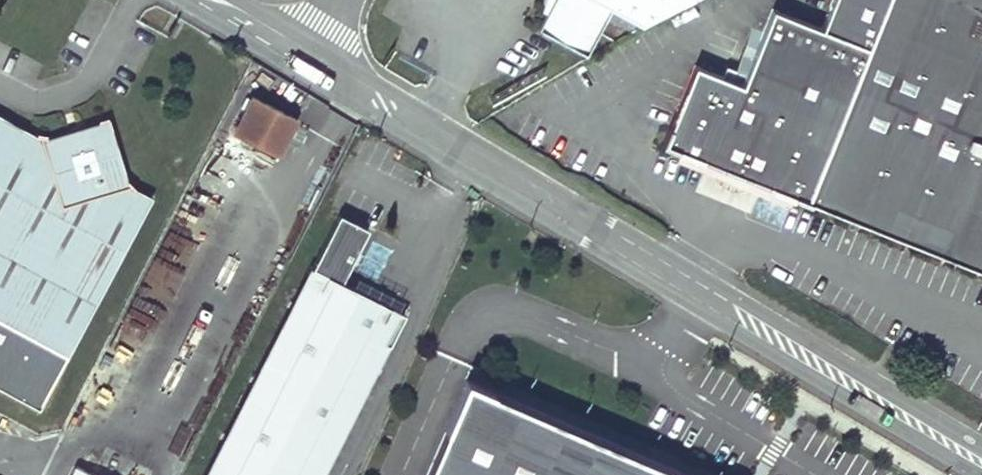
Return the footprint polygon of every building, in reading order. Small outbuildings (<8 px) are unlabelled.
[(536,26),(584,52),(606,13),(616,19),(620,12),(640,23),(680,0),(550,0),(536,26)] [(663,142),(736,171),(804,198),(882,0),(829,0),(821,23),(785,13),(771,8),(743,82),(695,63),(663,142)] [(804,198),(981,269),(981,0),(882,0),(804,198)] [(620,12),(616,19),(631,28),(640,23),(620,12)] [(250,94),(232,128),(276,152),(294,117),(250,94)] [(37,408),(151,195),(128,183),(106,116),(45,133),(40,133),(34,132),(0,114),(0,388),(37,408)] [(663,142),(659,151),(717,174),(712,186),(742,198),(747,186),(801,208),(804,198),(736,171),(663,142)] [(203,474),(317,474),(397,318),(340,290),(375,223),(340,205),(203,474)] [(463,376),(420,474),(694,474),(463,376)] [(74,464),(68,474),(95,474),(74,464)]
